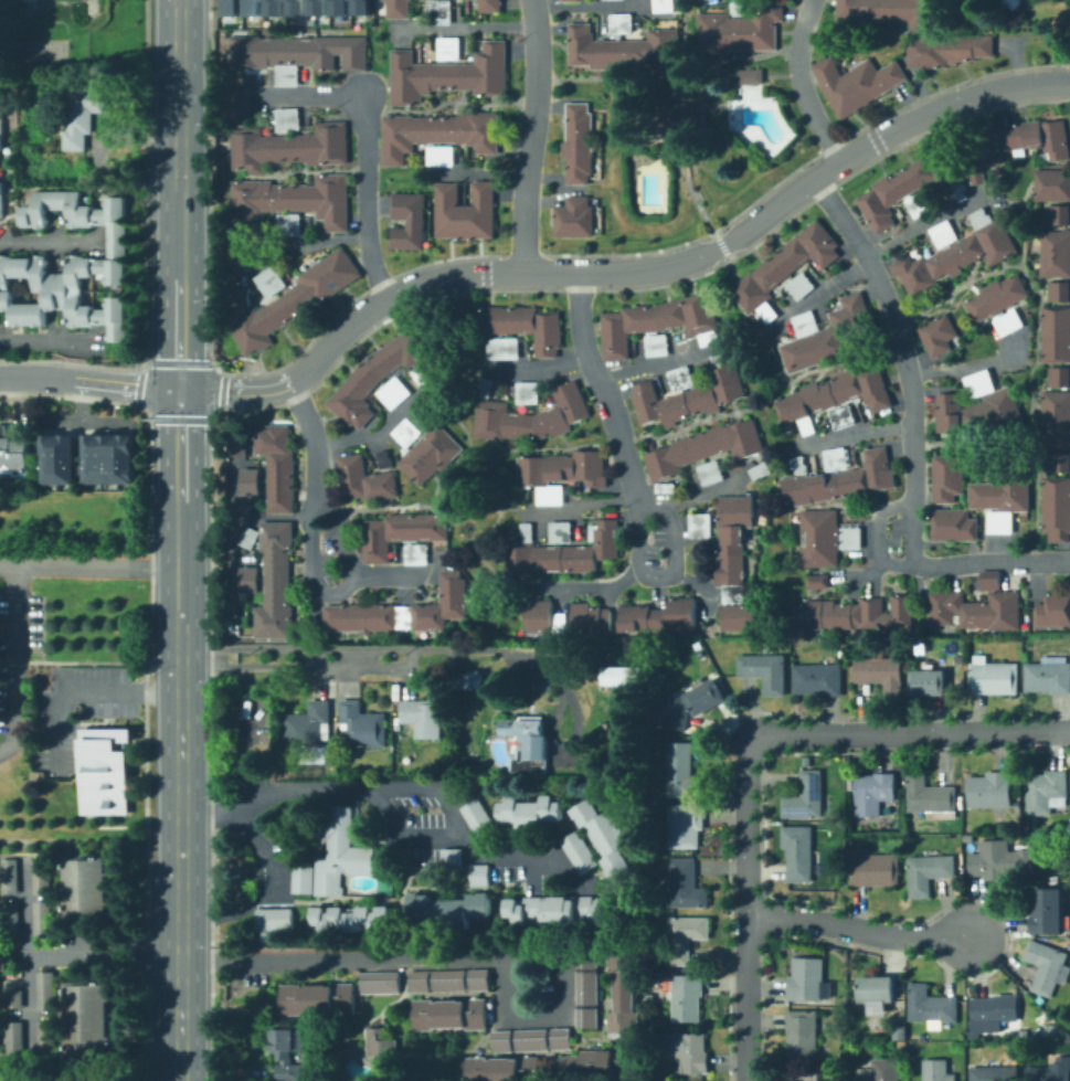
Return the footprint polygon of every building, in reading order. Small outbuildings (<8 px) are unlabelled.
[(220,13),(219,0),(240,0),(240,15),(221,15),(221,13),(220,13)] [(244,15),(261,15),(261,0),(244,0),(244,15)] [(265,15),(265,0),(282,0),(283,15),(265,15)] [(287,15),(287,0),(304,0),(305,14),(287,15)] [(308,13),(308,0),(326,0),(326,13),(308,13)] [(330,14),(348,14),(347,0),(330,0),(330,14)] [(352,14),(352,0),(369,0),(369,13),(352,14)] [(381,1),(381,0),(410,0),(410,19),(388,19),(388,4),(385,4),(385,1),(381,1)] [(431,25),(431,0),(453,0),(453,25),(431,25)] [(480,13),(480,0),(502,0),(502,13),(480,13)] [(654,13),(653,0),(675,0),(676,12),(654,13)] [(734,2),(734,0),(744,0),(744,15),(734,17),(734,14),(732,14),(732,3),(734,2)] [(838,20),(838,0),(942,0),(942,29),(912,30),(911,23),(858,24),(858,20),(838,20)] [(1003,2),(1003,0),(1021,0),(1021,2),(1021,3),(1020,7),(1019,8),(1017,10),(1014,11),(1009,11),(1006,9),(1004,7),(1003,3),(1003,2)] [(785,7),(785,21),(777,21),(777,50),(730,51),(731,53),(699,54),(699,13),(730,13),(730,18),(752,18),(752,17),(762,17),(762,8),(785,7)] [(633,33),(612,34),(611,14),(632,13),(633,33)] [(592,24),(592,33),(595,33),(595,41),(649,40),(649,30),(680,29),(681,61),(628,62),(628,64),(612,65),(612,70),(593,70),(593,64),(571,65),(570,24),(592,24)] [(263,39),(315,39),(315,36),(369,36),(369,71),(345,71),(345,54),(337,54),(336,71),(315,71),(315,65),(299,65),(299,86),(278,86),(278,65),(272,65),(272,67),(232,67),(232,35),(263,35),(263,39)] [(995,35),(995,56),(978,56),(978,61),(960,61),(960,64),(949,64),(949,68),(909,68),(909,45),(918,45),(919,35),(995,35)] [(460,38),(460,61),(438,60),(439,38),(460,38)] [(507,41),(507,96),(477,96),(477,91),(433,91),(433,95),(423,95),(423,106),(392,106),(392,50),(414,50),(414,64),(476,64),(476,53),(485,53),(485,41),(507,41)] [(834,56),(843,76),(871,59),(880,71),(898,60),(910,78),(878,98),(879,99),(856,113),(843,120),(824,89),(813,65),(834,56)] [(735,68),(760,67),(761,82),(735,82),(735,68)] [(252,87),(251,120),(233,120),(233,87),(252,87)] [(106,88),(106,113),(94,113),(94,134),(87,134),(86,151),(65,150),(65,130),(70,130),(70,88),(106,88)] [(702,102),(703,131),(657,133),(657,103),(702,102)] [(593,113),(593,176),(590,176),(590,184),(568,184),(568,158),(563,158),(563,141),(568,141),(568,103),(590,103),(591,113),(593,113)] [(286,131),(286,136),(317,135),(317,123),(347,121),(349,163),(309,166),(309,160),(265,162),(265,174),(251,174),(251,169),(234,170),(233,130),(263,129),(263,137),(276,136),(276,133),(278,133),(277,109),(299,108),(301,130),(286,131)] [(498,113),(499,153),(477,155),(477,146),(468,147),(468,142),(415,144),(415,152),(405,152),(406,166),(384,167),(383,116),(414,116),(414,117),(458,117),(458,114),(498,113)] [(1066,120),(1069,146),(1069,159),(1049,163),(1048,153),(1046,153),(1045,147),(1034,149),(1034,148),(1026,149),(1027,157),(1016,159),(1015,150),(1006,152),(1005,147),(1003,147),(1005,162),(984,166),(987,183),(973,186),(971,167),(979,165),(975,136),(999,133),(999,135),(1003,135),(1002,129),(1013,128),(1013,125),(1042,120),(1042,124),(1066,120)] [(452,146),(452,167),(431,167),(432,146),(452,146)] [(952,146),(968,172),(942,188),(936,179),(890,208),(894,214),(892,215),(898,224),(878,235),(856,200),(875,189),(872,186),(889,174),(891,178),(926,156),(929,159),(952,146)] [(1036,169),(1069,170),(1069,202),(1035,201),(1036,169)] [(348,174),(348,232),(326,232),(326,220),(318,220),(318,211),(301,210),(301,235),(278,235),(278,215),(275,215),(275,212),(264,212),(264,214),(259,214),(259,232),(237,232),(237,214),(233,214),(233,181),(273,181),(273,184),(308,184),(318,186),(317,174),(348,174)] [(970,199),(961,202),(953,184),(964,180),(968,189),(965,190),(970,199)] [(460,206),(474,206),(474,182),(496,182),(496,237),(437,239),(437,183),(460,182),(460,206)] [(13,310),(0,310),(0,256),(2,256),(1,255),(9,255),(9,257),(36,256),(36,255),(44,255),(44,256),(47,256),(47,274),(70,274),(70,256),(72,256),(72,255),(80,254),(80,256),(94,256),(94,259),(109,259),(108,224),(94,224),(94,227),(78,227),(78,229),(75,229),(75,227),(70,227),(70,210),(46,210),(47,227),(44,227),(38,229),(38,227),(22,227),(22,206),(34,206),(34,191),(82,191),(82,206),(94,206),(94,209),(108,209),(108,206),(107,206),(107,199),(108,197),(126,197),(127,284),(127,286),(109,286),(109,284),(107,284),(107,276),(108,276),(108,274),(93,274),(93,278),(82,278),(83,306),(95,306),(95,309),(109,309),(108,307),(108,298),(109,297),(127,297),(127,342),(109,342),(109,325),(103,325),(103,327),(80,328),(80,329),(73,329),(73,327),(70,327),(70,309),(60,309),(47,310),(47,326),(43,326),(43,328),(33,328),(33,326),(24,326),(24,328),(17,328),(17,326),(13,326),(13,310)] [(934,209),(917,220),(905,201),(924,191),(934,209)] [(431,204),(430,222),(425,222),(424,250),(391,248),(392,227),(407,229),(407,221),(392,220),(393,193),(426,194),(426,204),(431,204)] [(590,195),(590,206),(595,205),(595,236),(555,237),(555,206),(569,205),(568,195),(590,195)] [(1049,206),(1069,205),(1069,225),(1049,225),(1049,206)] [(984,208),(988,215),(992,214),(995,221),(1002,218),(1019,252),(992,266),(986,256),(963,268),(965,273),(954,278),(952,274),(939,280),(941,284),(913,299),(900,275),(896,277),(890,267),(911,256),(914,262),(926,256),(928,258),(974,233),(973,232),(977,230),(970,215),(984,208)] [(843,255),(825,271),(818,263),(813,257),(778,285),(780,286),(774,289),(772,292),(775,296),(767,303),(778,316),(770,324),(763,316),(765,314),(760,308),(750,316),(730,290),(754,271),(819,219),(840,245),(837,248),(843,255)] [(958,240),(940,250),(930,230),(949,220),(958,240)] [(1063,230),(1069,230),(1069,278),(1063,277),(1040,277),(1041,266),(1040,243),(1040,231),(1063,230)] [(348,286),(320,306),(318,303),(309,310),(295,320),(285,326),(271,335),(275,343),(247,358),(230,321),(257,308),(258,310),(282,297),(303,282),(299,276),(342,245),(363,275),(348,286)] [(287,287),(268,299),(254,278),(274,265),(287,287)] [(816,287),(799,300),(786,284),(803,271),(816,287)] [(1018,273),(1030,296),(976,325),(964,301),(981,293),(979,290),(1000,279),(1002,283),(1018,273)] [(1049,283),(1069,282),(1069,301),(1049,303),(1049,283)] [(250,309),(227,308),(229,286),(251,286),(250,309)] [(876,325),(844,336),(850,353),(790,375),(780,346),(801,339),(793,318),(813,310),(820,331),(835,327),(829,312),(844,308),(841,298),(862,290),(876,325)] [(710,292),(720,329),(718,330),(720,339),(711,341),(710,339),(701,341),(699,335),(690,337),(687,325),(674,328),(667,331),(659,332),(639,333),(634,336),(633,333),(629,335),(631,360),(604,361),(603,347),(602,327),(603,327),(603,314),(624,312),(623,307),(656,306),(710,292)] [(504,306),(475,306),(475,332),(504,332),(504,306)] [(534,310),(534,306),(504,306),(504,332),(532,332),(536,329),(534,310)] [(1042,307),(1069,307),(1069,362),(1042,362),(1042,307)] [(1025,328),(1006,338),(995,318),(1014,308),(1025,328)] [(559,310),(559,348),(555,348),(555,357),(532,357),(532,332),(536,329),(534,310),(559,310)] [(954,350),(933,360),(918,328),(947,312),(960,336),(950,341),(954,350)] [(434,352),(411,369),(406,364),(382,381),(366,400),(370,406),(369,407),(375,414),(361,431),(354,424),(350,427),(326,404),(352,373),(364,360),(381,349),(415,325),(434,352)] [(670,356),(648,358),(646,337),(668,335),(670,356)] [(516,337),(517,359),(486,359),(486,337),(516,337)] [(729,349),(734,364),(738,363),(748,396),(721,405),(722,411),(711,415),(710,412),(677,422),(678,426),(667,430),(664,418),(642,425),(633,396),(636,395),(633,386),(653,380),(659,400),(711,384),(708,373),(716,371),(711,357),(721,354),(721,352),(729,349)] [(430,382),(422,388),(411,372),(421,365),(426,374),(424,375),(430,382)] [(695,385),(675,392),(668,372),(688,365),(695,385)] [(829,409),(812,415),(814,423),(812,424),(815,433),(806,436),(799,418),(783,425),(774,400),(802,390),(801,388),(819,381),(819,384),(840,377),(839,374),(858,367),(860,373),(880,365),(896,406),(873,414),(870,404),(867,405),(864,396),(829,409)] [(1049,368),(1069,367),(1069,388),(1050,388),(1049,368)] [(994,391),(974,398),(967,378),(987,371),(994,391)] [(489,400),(481,396),(484,389),(481,388),(484,378),(495,381),(489,400)] [(409,394),(393,409),(379,392),(395,379),(409,394)] [(489,400),(510,403),(509,412),(533,415),(559,404),(552,390),(576,380),(592,415),(571,425),(573,431),(557,438),(554,434),(538,442),(506,438),(506,442),(474,437),(479,399),(489,400)] [(539,382),(539,404),(518,404),(517,382),(539,382)] [(1013,386),(1026,424),(996,435),(993,426),(967,436),(944,436),(944,433),(937,433),(937,393),(961,393),(960,403),(963,403),(963,410),(984,401),(984,398),(1013,386)] [(1042,392),(1069,392),(1069,448),(1042,449),(1042,392)] [(829,409),(849,403),(856,424),(837,431),(829,409)] [(422,434),(406,448),(392,434),(407,418),(422,434)] [(657,484),(654,485),(644,455),(671,446),(670,444),(674,443),(672,442),(722,424),(723,426),(727,425),(728,427),(755,418),(766,451),(737,462),(733,449),(681,467),(682,473),(672,476),(674,478),(657,484)] [(454,462),(442,473),(438,469),(421,487),(398,464),(415,444),(438,422),(464,449),(453,460),(454,462)] [(13,474),(0,474),(0,425),(7,425),(7,437),(13,437),(13,428),(23,428),(22,441),(30,441),(30,477),(13,477),(13,474)] [(289,425),(289,451),(295,451),(295,465),(296,500),(294,500),(294,513),(268,513),(267,456),(256,456),(255,430),(267,430),(267,425),(289,425)] [(47,480),(46,427),(77,427),(77,480),(47,480)] [(88,480),(88,428),(136,430),(136,480),(88,480)] [(253,437),(251,456),(240,455),(242,435),(253,437)] [(808,475),(813,475),(813,473),(819,471),(820,474),(865,467),(864,463),(867,462),(866,449),(888,446),(891,469),(894,468),(898,488),(873,491),(873,496),(854,499),(854,497),(814,502),(815,504),(796,507),(795,504),(784,506),(780,479),(808,475)] [(849,465),(828,469),(824,451),(845,447),(849,465)] [(605,451),(605,476),(608,476),(608,487),(576,487),(576,481),(550,481),(551,486),(563,486),(563,506),(541,506),(541,486),(519,486),(519,457),(526,457),(526,456),(573,455),(573,449),(592,449),(592,451),(605,451)] [(388,451),(389,458),(391,458),(393,468),(381,469),(380,452),(388,451)] [(1049,453),(1069,452),(1069,473),(1050,473),(1049,453)] [(362,453),(367,476),(395,471),(400,498),(366,504),(366,497),(345,500),(338,457),(362,453)] [(808,475),(797,475),(796,456),(804,456),(805,465),(808,464),(808,475)] [(965,456),(965,495),(956,495),(956,504),(934,504),(933,456),(965,456)] [(725,479),(706,487),(699,466),(719,459),(725,479)] [(763,477),(755,480),(750,470),(766,462),(773,473),(763,477)] [(263,471),(263,492),(243,492),(243,471),(263,471)] [(970,509),(970,484),(998,483),(998,471),(1030,471),(1030,512),(1013,512),(1013,533),(990,533),(990,511),(999,511),(999,509),(970,509)] [(1043,478),(1069,478),(1069,542),(1049,542),(1049,532),(1043,532),(1043,478)] [(657,484),(676,484),(676,492),(657,492),(657,484)] [(754,497),(754,528),(744,528),(745,603),(723,603),(723,587),(717,587),(717,565),(718,565),(718,555),(719,527),(720,527),(720,497),(754,497)] [(970,509),(970,519),(979,519),(979,541),(932,541),(932,509),(970,509)] [(839,510),(839,568),(802,568),(801,510),(839,510)] [(449,513),(449,540),(428,541),(428,542),(424,541),(390,541),(390,563),(364,564),(363,552),(364,534),(364,520),(385,520),(385,516),(399,516),(398,515),(449,513)] [(711,515),(712,537),(690,538),(689,515),(711,515)] [(619,520),(621,559),(597,559),(597,571),(586,572),(586,573),(564,572),(551,572),(537,573),(537,575),(506,575),(506,542),(525,542),(525,534),(522,534),(522,523),(533,523),(533,541),(537,541),(537,547),(595,547),(595,541),(591,541),(590,526),(598,526),(598,520),(619,520)] [(261,532),(261,522),(294,522),(294,553),(290,553),(290,607),(293,607),(293,638),(255,638),(255,607),(265,607),(265,553),(261,553),(261,532)] [(572,522),(572,543),(551,543),(551,522),(572,522)] [(261,532),(252,549),(240,543),(248,527),(261,532)] [(862,528),(864,549),(841,549),(841,528),(862,528)] [(427,544),(428,565),(406,565),(406,544),(427,544)] [(259,570),(261,591),(240,591),(240,570),(259,570)] [(460,573),(460,584),(466,584),(467,603),(468,618),(446,619),(446,629),(413,630),(413,628),(398,629),(398,630),(371,630),(371,635),(361,635),(361,630),(325,632),(325,606),(398,604),(398,606),(412,606),(412,605),(439,603),(439,598),(442,598),(441,584),(448,584),(448,582),(442,582),(441,573),(460,573)] [(830,589),(808,590),(807,576),(829,574),(830,589)] [(1020,591),(1020,630),(989,630),(989,628),(984,627),(961,628),(961,614),(955,614),(955,625),(930,625),(930,592),(955,591),(965,591),(965,602),(988,602),(988,592),(982,592),(982,579),(1002,577),(1002,591),(1020,591)] [(1046,593),(1069,593),(1069,626),(1037,626),(1037,604),(1046,604),(1046,593)] [(914,595),(914,628),(794,630),(794,604),(806,604),(807,601),(836,601),(836,604),(860,604),(860,597),(884,597),(884,612),(892,612),(892,595),(914,595)] [(696,597),(697,632),(622,632),(621,606),(650,605),(650,610),(668,610),(668,598),(696,597)] [(554,601),(553,634),(527,634),(527,601),(554,601)] [(612,608),(612,633),(573,633),(572,604),(591,604),(591,607),(602,606),(602,608),(612,608)] [(755,605),(756,630),(722,632),(722,605),(755,605)] [(240,614),(240,616),(250,615),(250,626),(242,626),(243,635),(230,635),(230,614),(240,614)] [(566,633),(555,633),(555,614),(564,614),(564,624),(566,624),(566,633)] [(602,672),(585,672),(585,651),(602,651),(602,672)] [(786,656),(786,697),(764,697),(764,678),(738,678),(738,656),(786,656)] [(1067,664),(1069,664),(1069,695),(1050,695),(1050,691),(1025,691),(1025,664),(1043,664),(1042,657),(1067,657),(1067,664)] [(907,680),(907,695),(884,696),(884,683),(856,683),(856,658),(903,658),(903,680),(907,680)] [(1019,664),(1018,695),(970,695),(971,663),(1019,664)] [(843,665),(843,697),(819,697),(818,693),(795,695),(795,666),(843,665)] [(643,667),(643,686),(604,686),(604,667),(643,667)] [(946,670),(946,696),(911,697),(911,671),(946,670)] [(483,671),(483,690),(456,690),(456,672),(468,672),(468,671),(483,671)] [(703,677),(707,682),(716,678),(729,701),(697,718),(685,696),(696,689),(692,683),(703,677)] [(330,700),(330,723),(322,723),(324,748),(285,748),(285,714),(310,714),(310,700),(330,700)] [(388,713),(388,748),(349,748),(349,730),(341,730),(341,700),(362,700),(362,713),(388,713)] [(441,700),(441,739),(415,740),(415,723),(401,723),(401,700),(441,700)] [(544,717),(544,735),(548,735),(548,759),(549,772),(511,771),(511,757),(518,757),(518,735),(500,735),(500,719),(520,720),(520,717),(544,717)] [(136,728),(136,741),(121,741),(121,750),(133,750),(130,814),(83,814),(83,728),(136,728)] [(699,775),(699,797),(669,797),(668,742),(693,742),(693,775),(699,775)] [(831,795),(833,809),(824,809),(824,817),(822,817),(822,820),(813,820),(813,817),(783,818),(783,797),(802,797),(802,770),(823,770),(823,795),(831,795)] [(1068,771),(1069,799),(1068,806),(1052,807),(1052,815),(1028,816),(1028,774),(1047,774),(1047,771),(1068,771)] [(1011,772),(1013,807),(970,808),(970,777),(987,777),(987,772),(1011,772)] [(896,773),(896,801),(881,801),(881,817),(856,817),(856,775),(875,775),(875,773),(896,773)] [(957,786),(958,819),(929,819),(928,812),(909,813),(909,774),(926,774),(926,787),(957,786)] [(458,806),(476,795),(495,827),(476,838),(458,806)] [(519,796),(519,803),(543,803),(543,796),(554,796),(554,802),(563,802),(563,822),(543,822),(544,829),(519,830),(519,822),(500,823),(500,803),(508,803),(508,796),(519,796)] [(569,809),(591,796),(602,814),(611,808),(632,841),(619,848),(631,866),(610,879),(604,869),(605,868),(600,859),(604,856),(584,824),(580,827),(569,809)] [(342,873),(342,894),(312,894),(314,858),(328,858),(328,837),(312,837),(314,816),(329,816),(330,803),(352,804),(351,846),(374,846),(373,873),(342,873)] [(706,805),(704,829),(700,829),(700,849),(670,849),(670,805),(706,805)] [(813,827),(813,882),(788,882),(788,848),(783,848),(783,827),(813,827)] [(558,839),(575,828),(596,861),(579,872),(558,839)] [(459,866),(439,865),(441,847),(460,847),(459,866)] [(1024,873),(971,877),(968,854),(1021,851),(1024,873)] [(900,855),(900,886),(851,887),(851,855),(900,855)] [(932,898),(911,899),(909,858),(956,856),(957,877),(931,879),(932,898)] [(107,857),(108,918),(91,918),(91,921),(84,921),(84,918),(66,918),(65,858),(107,857)] [(710,889),(710,908),(672,908),(671,859),(697,858),(697,889),(710,889)] [(51,859),(51,893),(34,893),(34,859),(51,859)] [(19,860),(20,894),(2,894),(2,860),(19,860)] [(469,884),(469,862),(488,863),(488,884),(469,884)] [(292,865),(312,865),(311,892),(290,891),(292,865)] [(1063,888),(1063,934),(1034,934),(1034,912),(1036,912),(1036,888),(1063,888)] [(432,900),(469,900),(469,894),(480,894),(480,893),(490,893),(491,918),(470,918),(470,930),(431,931),(431,919),(411,919),(411,894),(421,894),(432,895),(432,900)] [(569,898),(569,900),(575,900),(575,897),(594,897),(594,900),(601,900),(600,898),(613,898),(613,919),(604,919),(604,923),(593,923),(593,918),(584,918),(584,925),(575,925),(575,926),(543,926),(543,924),(536,924),(536,919),(526,919),(526,923),(515,924),(515,916),(507,916),(506,899),(519,899),(518,901),(526,901),(526,898),(569,898)] [(52,902),(52,936),(35,936),(34,902),(52,902)] [(20,903),(20,937),(3,937),(3,903),(20,903)] [(255,930),(254,909),(290,907),(290,929),(255,930)] [(326,913),(332,913),(332,908),(346,907),(345,913),(359,913),(359,907),(372,907),(372,913),(379,913),(379,907),(391,907),(392,929),(383,929),(383,931),(371,932),(371,928),(363,928),(363,931),(341,932),(341,925),(333,925),(333,932),(322,932),(322,925),(314,925),(312,907),(326,907),(326,913)] [(711,918),(711,940),(691,940),(691,965),(670,965),(670,918),(711,918)] [(1069,954),(1052,998),(1032,990),(1041,966),(1023,958),(1031,939),(1069,954)] [(575,967),(575,951),(596,950),(596,967),(575,967)] [(640,950),(640,972),(636,972),(636,1013),(640,1013),(640,1034),(621,1034),(621,1036),(615,1036),(615,1032),(610,1034),(610,1013),(617,1013),(616,998),(616,985),(618,985),(618,971),(610,971),(610,950),(640,950)] [(826,958),(825,1001),(788,1000),(790,976),(794,976),(795,957),(826,958)] [(467,968),(487,967),(488,988),(468,989),(467,968)] [(431,969),(464,968),(465,989),(432,990),(431,969)] [(409,990),(407,969),(427,969),(428,990),(409,990)] [(596,1003),(576,1004),(575,971),(596,969),(596,1003)] [(358,993),(358,971),(398,971),(399,992),(358,993)] [(54,973),(55,1008),(39,1008),(38,973),(54,973)] [(706,975),(704,997),(701,997),(701,1022),(674,1022),(674,975),(706,975)] [(896,1003),(860,1004),(859,977),(894,976),(896,1003)] [(74,985),(99,985),(99,982),(109,982),(110,1057),(99,1057),(98,1053),(68,1053),(67,982),(74,982),(74,985)] [(308,984),(308,986),(328,985),(328,984),(354,983),(354,1015),(335,1015),(335,1011),(304,1013),(304,1015),(282,1016),(282,985),(308,984)] [(958,997),(958,1021),(944,1021),(944,1030),(930,1029),(930,1021),(910,1020),(911,984),(929,984),(929,997),(958,997)] [(23,1009),(7,1009),(7,992),(23,992),(23,1009)] [(1003,1021),(1003,1032),(973,1032),(973,999),(997,998),(997,996),(1019,995),(1020,1021),(1003,1021)] [(411,998),(432,997),(432,1000),(437,1000),(437,999),(458,998),(458,1000),(464,1000),(464,997),(485,997),(486,1028),(464,1028),(464,1026),(432,1027),(432,1029),(412,1029),(411,998)] [(575,1026),(575,1007),(597,1007),(597,1026),(575,1026)] [(818,1010),(818,1060),(787,1060),(787,1011),(818,1010)] [(1050,1016),(1042,1025),(1037,1018),(1045,1010),(1050,1016)] [(55,1021),(55,1057),(39,1057),(39,1021),(55,1021)] [(24,1022),(24,1058),(8,1058),(8,1024),(24,1022)] [(364,1026),(382,1026),(383,1038),(395,1038),(395,1053),(366,1054),(364,1026)] [(550,1048),(550,1027),(570,1026),(570,1048),(550,1048)] [(513,1029),(547,1028),(548,1049),(515,1049),(513,1029)] [(305,1066),(305,1080),(277,1080),(277,1064),(283,1064),(283,1059),(275,1059),(275,1052),(271,1052),(271,1029),(305,1029),(305,1050),(293,1050),(292,1066),(305,1066)] [(491,1051),(491,1029),(510,1029),(510,1050),(491,1051)] [(710,1052),(710,1073),(682,1073),(682,1057),(667,1057),(667,1034),(707,1034),(708,1052),(710,1052)] [(613,1072),(613,1073),(580,1074),(579,1069),(559,1069),(558,1054),(579,1053),(579,1049),(612,1048),(611,1046),(623,1046),(624,1071),(613,1072)] [(1031,1067),(1030,1053),(1043,1053),(1045,1066),(1031,1067)] [(541,1070),(541,1080),(468,1080),(468,1058),(489,1058),(489,1059),(495,1059),(515,1058),(520,1059),(520,1057),(547,1056),(547,1070),(541,1070)] [(1057,1057),(1069,1057),(1069,1080),(1027,1080),(1027,1068),(1051,1068),(1051,1063),(1058,1063),(1057,1057)] [(901,1059),(901,1080),(860,1080),(860,1075),(859,1069),(873,1069),(873,1059),(901,1059)] [(957,1074),(957,1080),(924,1080),(924,1059),(949,1059),(949,1074),(957,1074)] [(1019,1067),(1020,1080),(971,1080),(971,1068),(1019,1067)]
